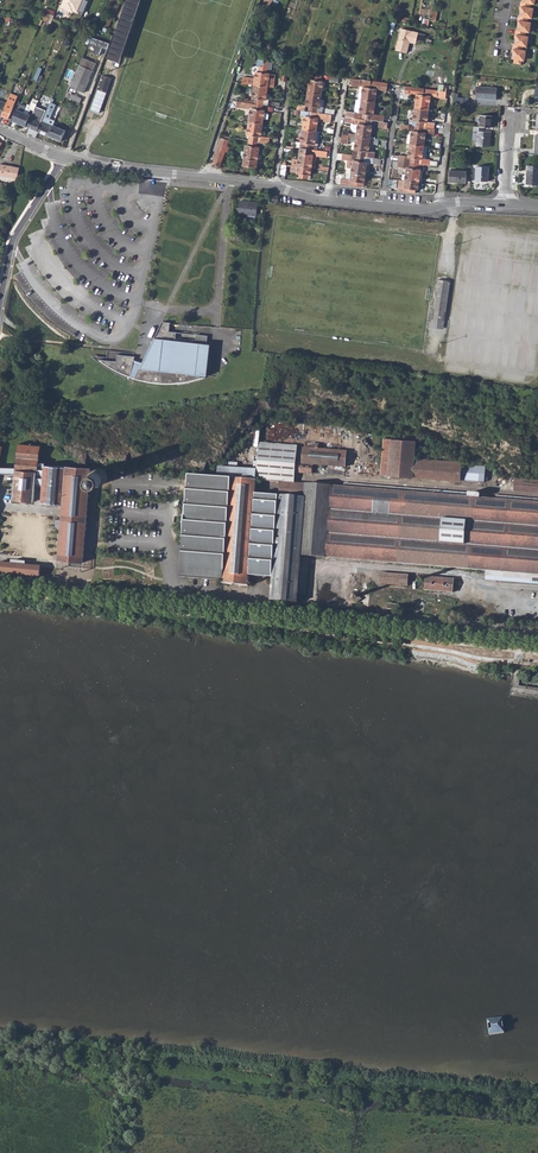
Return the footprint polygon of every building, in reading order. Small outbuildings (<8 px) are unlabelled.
[(61,8),(73,13),(74,11),(78,13),(84,0),(64,0),(61,8)] [(108,58),(121,62),(142,0),(127,0),(117,31),(108,58)] [(523,2),(521,10),(520,16),(518,24),(517,30),(516,38),(515,44),(514,51),(512,58),(515,59),(514,63),(521,64),(522,60),(524,60),(526,51),(523,50),(524,46),(527,46),(529,37),(525,36),(526,32),(529,32),(531,23),(528,22),(529,18),(532,18),(534,9),(530,8),(531,4),(534,4),(535,0),(523,0),(523,2)] [(44,13),(42,19),(51,24),(55,16),(54,16),(49,14),(44,13)] [(401,28),(397,50),(409,52),(410,42),(417,43),(419,31),(401,28)] [(96,47),(93,52),(99,55),(102,48),(107,49),(109,44),(92,38),(89,44),(96,47)] [(82,58),(79,64),(94,70),(96,63),(82,58)] [(264,68),(262,86),(268,87),(272,87),(273,80),(273,77),(270,77),(270,74),(268,74),(268,69),(272,69),(274,62),(270,60),(269,62),(265,62),(264,68)] [(79,64),(71,86),(85,92),(94,70),(79,64)] [(256,72),(255,85),(262,86),(264,68),(260,67),(259,73),(256,72)] [(107,92),(105,92),(110,78),(103,75),(98,89),(90,109),(100,112),(107,92)] [(310,79),(308,92),(315,93),(318,75),(313,75),(313,80),(310,79)] [(318,75),(315,93),(322,94),(324,81),(321,81),(322,76),(318,75)] [(352,85),(361,86),(364,87),(363,93),(362,100),(369,101),(371,82),(367,82),(367,80),(353,78),(352,85)] [(371,82),(369,101),(376,102),(377,89),(387,91),(388,83),(376,81),(375,83),(371,82)] [(255,98),(254,104),(259,104),(262,86),(255,85),(253,98),(255,98)] [(262,86),(259,104),(263,105),(264,100),(270,100),(270,94),(268,94),(268,87),(262,86)] [(425,88),(406,86),(405,93),(417,94),(415,107),(422,108),(424,90),(425,88)] [(478,87),(477,98),(497,99),(498,88),(478,87)] [(429,109),(431,96),(446,98),(447,91),(425,88),(424,90),(422,108),(429,109)] [(11,92),(2,116),(4,117),(7,118),(8,119),(18,95),(11,92)] [(68,92),(66,98),(69,99),(70,97),(80,102),(82,98),(68,92)] [(299,104),(298,110),(303,110),(308,111),(313,112),(315,93),(308,92),(307,105),(299,104)] [(315,93),(313,112),(317,112),(318,107),(320,107),(322,94),(315,93)] [(361,108),(360,113),(362,113),(362,119),(366,119),(369,101),(362,100),(361,108)] [(246,103),(237,101),(236,107),(251,109),(249,122),(256,123),(259,104),(254,104),(252,103),(246,103)] [(369,101),(366,119),(371,120),(379,121),(384,122),(385,115),(374,114),(376,102),(369,101)] [(51,102),(45,116),(49,117),(51,111),(53,111),(56,105),(51,102)] [(13,121),(20,123),(24,112),(26,107),(20,104),(13,121)] [(259,104),(256,123),(263,124),(265,111),(263,111),(263,105),(259,104)] [(33,113),(28,127),(37,131),(46,110),(36,106),(33,113)] [(414,112),(413,118),(413,120),(416,120),(415,126),(419,126),(422,108),(415,107),(414,112)] [(422,108),(419,126),(424,127),(433,128),(434,123),(427,122),(429,109),(422,108)] [(305,116),(303,129),(310,130),(313,112),(308,111),(303,110),(302,116),(305,116)] [(24,112),(20,123),(26,126),(31,115),(24,112)] [(313,112),(310,130),(317,131),(319,120),(331,122),(332,115),(320,113),(317,112),(313,112)] [(481,115),(479,127),(482,127),(491,127),(492,116),(481,115)] [(45,116),(43,120),(53,124),(55,120),(49,117),(45,116)] [(356,118),(346,116),(345,122),(352,123),(351,128),(354,131),(357,132),(357,136),(364,137),(366,119),(362,119),(356,118)] [(366,119),(364,137),(370,138),(372,126),(370,125),(371,120),(366,119)] [(43,120),(39,131),(49,136),(53,124),(43,120)] [(250,135),(249,141),(254,141),(256,123),(249,122),(247,135),(250,135)] [(256,123),(254,141),(258,142),(260,142),(265,143),(268,143),(269,138),(265,137),(266,132),(262,131),(263,124),(256,123)] [(53,124),(49,136),(61,141),(66,130),(53,124)] [(415,126),(401,124),(400,129),(408,130),(406,143),(410,144),(417,145),(419,126),(415,126)] [(419,126),(417,145),(424,146),(425,133),(434,134),(434,128),(433,128),(424,127),(419,126)] [(479,127),(473,126),(473,131),(477,131),(476,146),(490,147),(491,131),(482,131),(482,127),(479,127)] [(301,142),(301,147),(302,148),(304,148),(308,148),(310,130),(303,129),(301,142)] [(310,130),(308,148),(314,149),(317,131),(310,130)] [(350,135),(342,134),(341,142),(349,143),(350,135)] [(223,135),(220,144),(227,146),(230,138),(230,137),(223,135)] [(355,150),(354,155),(361,156),(364,137),(357,136),(356,141),(355,150)] [(364,137),(361,156),(366,156),(374,158),(375,152),(369,151),(370,138),(364,137)] [(244,159),(243,166),(250,167),(254,141),(249,141),(248,146),(246,146),(245,152),(244,159)] [(254,141),(250,167),(257,168),(259,151),(260,148),(257,147),(258,142),(254,141)] [(220,144),(217,154),(224,156),(227,146),(220,144)] [(405,156),(404,162),(414,163),(417,145),(410,144),(408,156),(405,156)] [(417,145),(414,163),(418,164),(423,165),(430,165),(437,166),(438,161),(430,160),(430,159),(426,159),(428,146),(424,146),(417,145)] [(300,153),(298,166),(305,167),(308,148),(304,148),(303,153),(300,153)] [(308,148),(305,167),(312,168),(315,168),(315,165),(317,156),(327,157),(328,151),(314,149),(308,148)] [(354,155),(343,153),(342,159),(349,160),(348,168),(353,168),(352,173),(358,174),(361,156),(354,155)] [(217,154),(213,165),(220,167),(224,156),(217,154)] [(361,156),(358,174),(365,175),(367,162),(365,162),(366,156),(361,156)] [(404,162),(398,161),(397,167),(406,168),(405,175),(402,174),(401,180),(411,182),(414,163),(404,162)] [(17,179),(19,167),(0,163),(0,165),(0,175),(17,179)] [(414,163),(411,182),(418,183),(420,170),(418,169),(418,164),(414,163)] [(297,173),(300,173),(300,178),(308,179),(309,175),(311,175),(312,168),(305,167),(298,166),(292,165),(291,172),(297,173)] [(537,186),(537,166),(527,165),(526,185),(537,186)] [(477,166),(476,180),(488,182),(489,167),(477,166)] [(451,170),(450,181),(466,183),(466,171),(451,170)] [(346,179),(341,178),(341,184),(364,187),(365,180),(365,175),(358,174),(352,173),(347,173),(346,179)] [(411,182),(401,180),(401,187),(406,188),(405,192),(406,192),(414,194),(414,193),(415,189),(417,190),(418,183),(411,182)] [(238,214),(246,215),(256,216),(257,203),(239,201),(238,214)] [(230,233),(230,240),(241,241),(241,238),(235,237),(235,233),(230,233)] [(438,277),(433,315),(446,317),(451,279),(438,277)] [(126,375),(130,376),(135,378),(146,381),(155,382),(163,383),(175,383),(180,382),(192,380),(200,378),(199,377),(199,375),(206,376),(210,345),(206,344),(207,336),(196,334),(195,341),(175,338),(175,332),(169,331),(170,323),(166,322),(163,322),(142,363),(140,365),(134,362),(134,360),(134,356),(117,354),(116,361),(106,360),(103,359),(101,361),(108,366),(120,372),(126,375)] [(129,379),(130,376),(126,375),(120,372),(108,366),(101,361),(103,359),(106,360),(116,361),(117,354),(134,356),(135,353),(107,350),(106,357),(91,355),(97,360),(104,366),(116,373),(121,376),(129,379)] [(382,442),(379,478),(492,486),(493,468),(417,462),(419,442),(392,440),(392,442),(382,442)] [(13,500),(34,502),(36,486),(43,486),(42,503),(63,505),(66,467),(45,465),(45,463),(39,463),(41,446),(19,444),(16,468),(0,467),(0,475),(15,476),(13,500)] [(255,482),(255,483),(279,485),(292,486),(292,478),(293,468),(295,449),(258,446),(255,482)] [(293,468),(292,478),(342,482),(344,456),(316,454),(316,450),(309,449),(308,453),(301,453),(300,469),(293,468)] [(84,563),(91,469),(66,467),(63,505),(59,561),(84,563)] [(91,477),(91,479),(91,481),(91,482),(92,483),(94,485),(96,486),(99,487),(101,486),(103,485),(105,484),(106,481),(107,479),(107,477),(107,476),(106,474),(104,472),(103,471),(101,470),(99,470),(97,470),(95,471),(93,472),(92,473),(91,475),(91,477)] [(182,545),(179,578),(222,581),(222,585),(247,586),(248,576),(251,541),(254,497),(254,495),(255,483),(255,482),(187,476),(182,545)] [(531,492),(530,480),(515,479),(514,491),(531,492)] [(361,561),(487,571),(486,580),(531,583),(537,584),(537,500),(530,500),(519,499),(519,503),(464,499),(465,495),(361,486),(356,486),(355,491),(292,486),(279,485),(278,497),(278,499),(271,578),(270,591),(270,601),(295,603),(296,595),(305,596),(309,557),(361,561)] [(278,497),(254,495),(254,497),(251,541),(248,576),(271,578),(278,499),(278,497)] [(41,577),(42,567),(0,562),(0,573),(41,577)] [(385,574),(384,585),(407,587),(408,576),(385,574)] [(426,577),(425,591),(453,593),(454,580),(426,577)] [(505,1030),(502,1017),(487,1019),(489,1033),(505,1030)]
